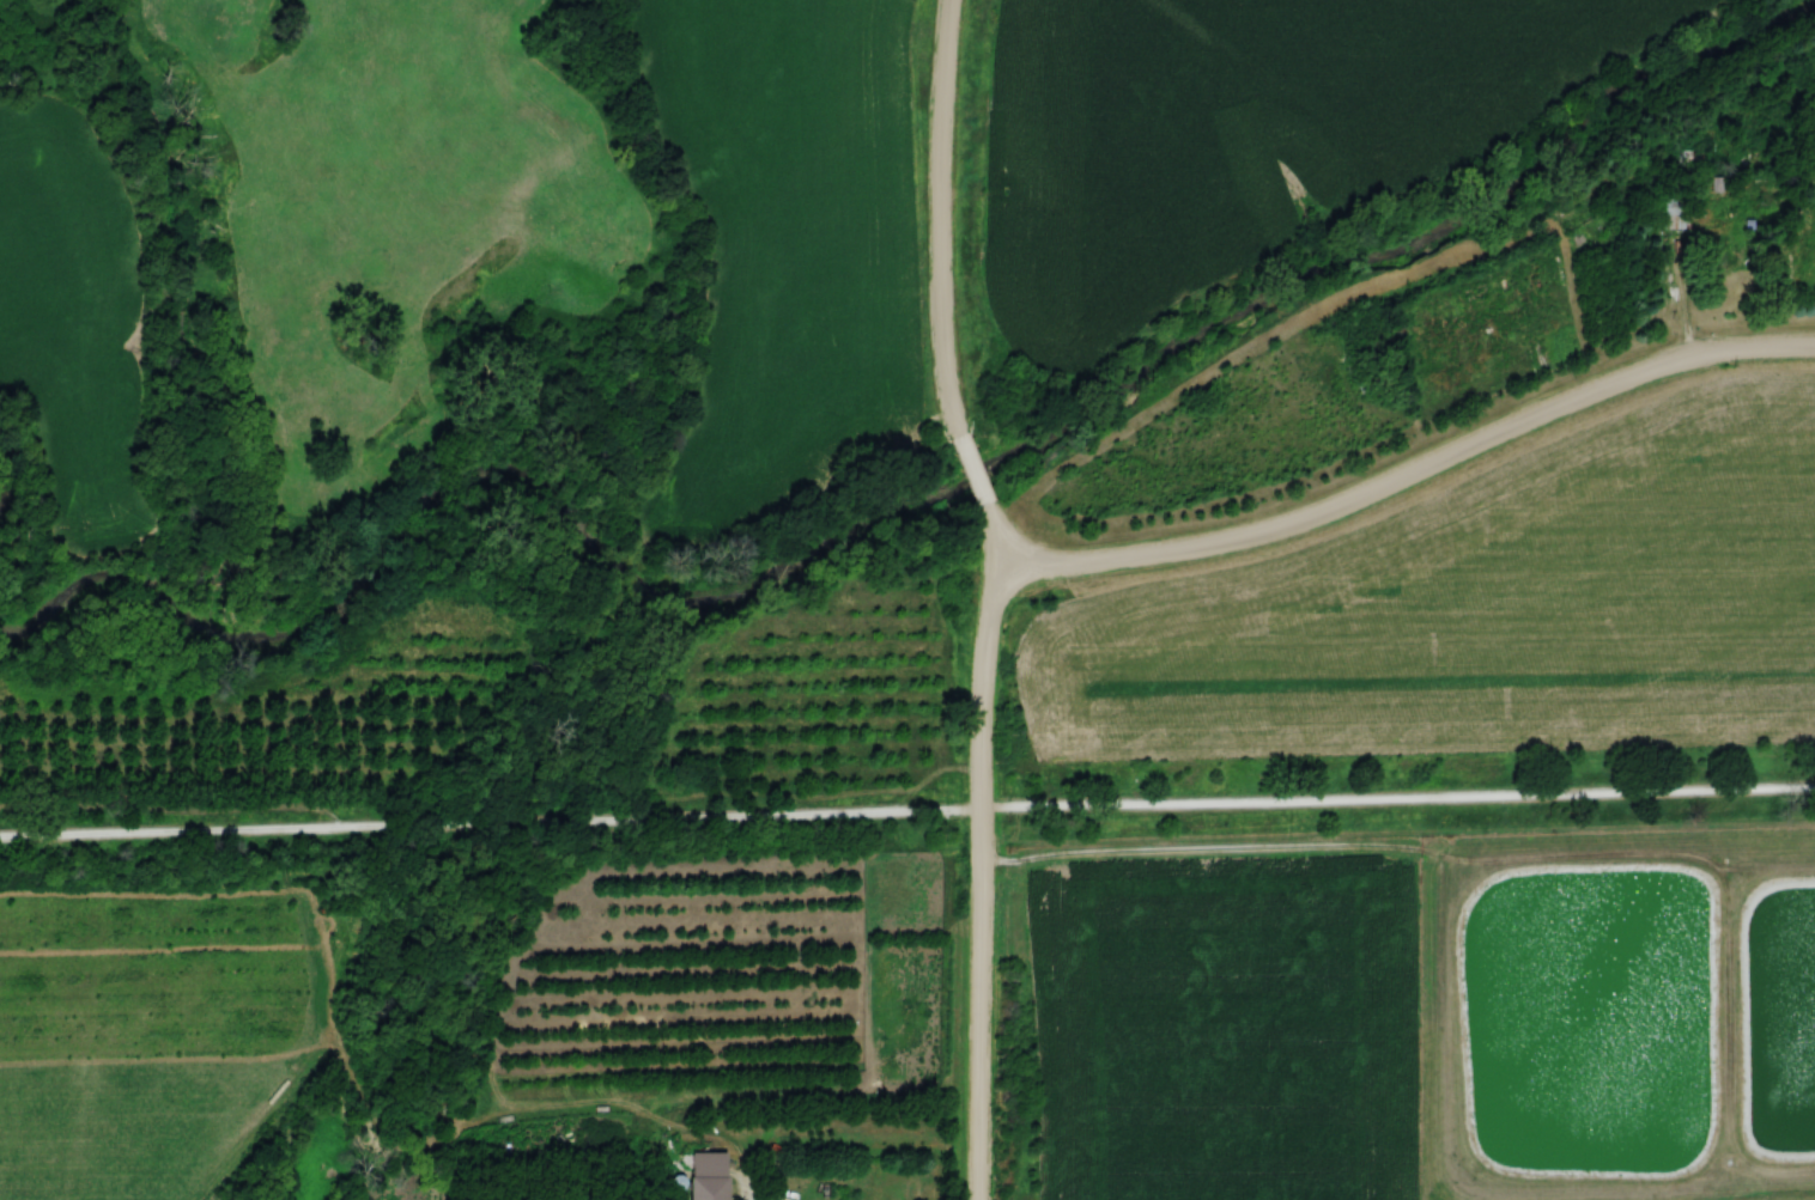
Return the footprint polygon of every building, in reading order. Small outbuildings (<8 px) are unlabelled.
[(1682,231),(1682,192),(1661,192),(1661,231),(1682,231)] [(687,1153),(686,1199),(723,1199),(723,1153),(687,1153)]
